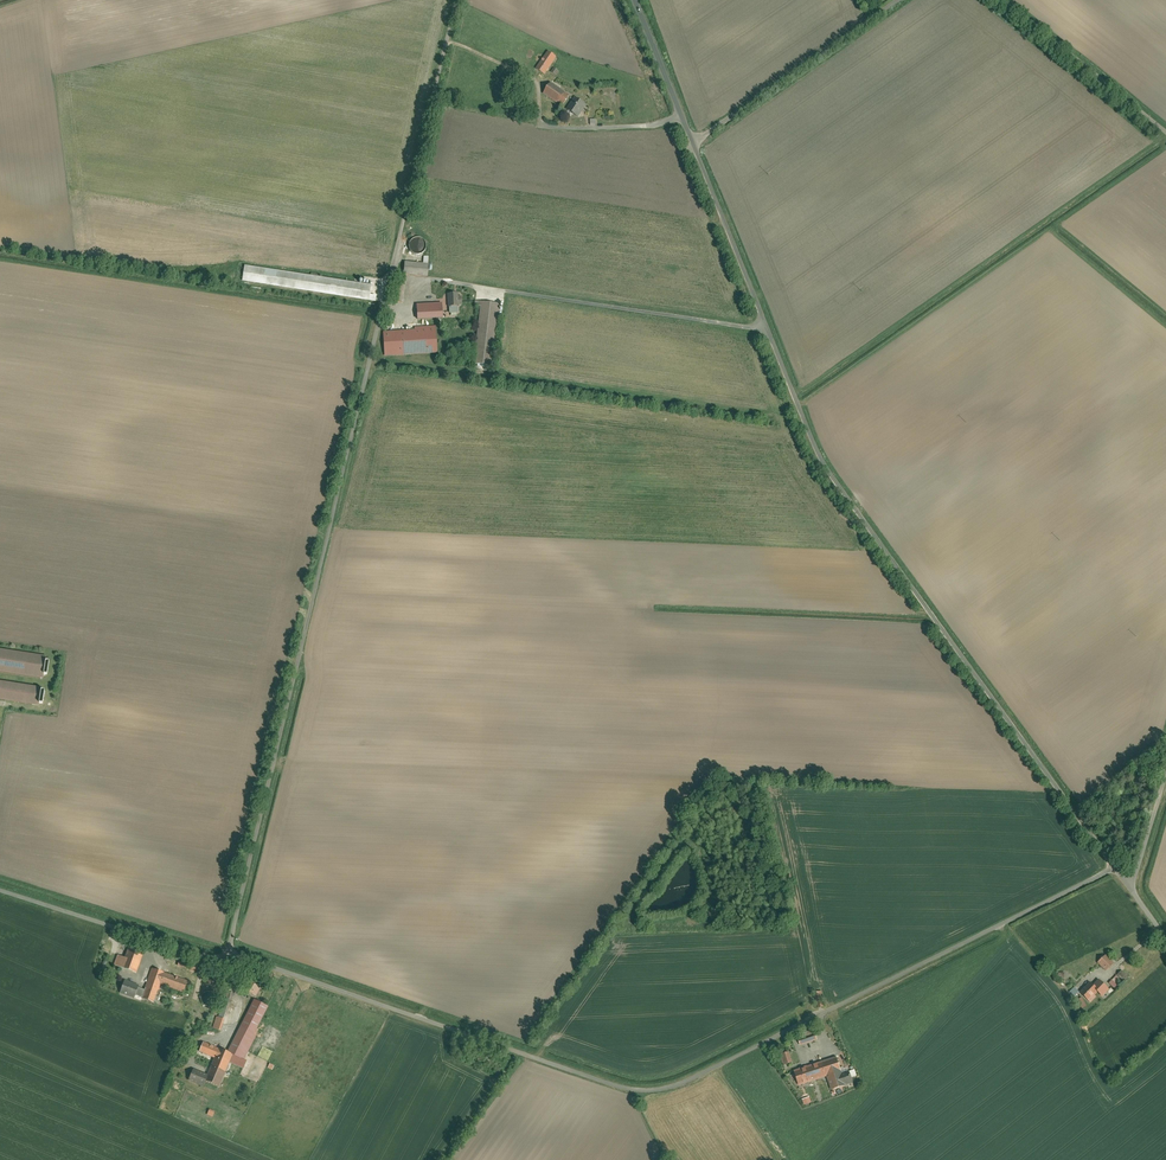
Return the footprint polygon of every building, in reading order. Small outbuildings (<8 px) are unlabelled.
[(558,58),(548,51),(541,63),(536,69),(546,75),(558,58)] [(490,64),(485,74),(501,81),(505,71),(490,64)] [(551,82),(543,94),(558,105),(559,104),(563,106),(570,97),(565,94),(566,93),(551,82)] [(589,106),(575,97),(567,110),(580,119),(589,106)] [(424,252),(426,249),(426,246),(425,243),(423,240),(421,238),(417,238),(414,239),(411,241),(410,243),(409,247),(410,250),(412,252),(415,254),(418,255),(421,254),(424,252)] [(405,262),(404,275),(428,277),(429,264),(428,264),(424,263),(405,262)] [(370,296),(372,285),(354,283),(245,265),(242,281),(368,301),(372,301),(373,296),(370,296)] [(458,294),(448,294),(449,307),(450,307),(458,307),(459,307),(458,294)] [(493,366),(500,304),(475,301),(474,306),(480,307),(477,331),(477,334),(474,364),(478,364),(488,365),(493,366)] [(411,305),(412,321),(437,320),(436,318),(449,317),(448,306),(446,306),(436,306),(436,303),(411,305)] [(458,307),(450,307),(450,315),(459,314),(458,307)] [(383,332),(385,357),(438,353),(436,326),(426,327),(419,327),(417,327),(418,330),(386,332),(383,332)] [(43,678),(44,674),(46,661),(47,655),(0,649),(0,672),(43,678)] [(40,706),(40,704),(42,690),(42,687),(0,680),(0,700),(40,706)] [(114,965),(137,973),(145,949),(130,944),(125,957),(117,955),(114,965)] [(1114,964),(1106,955),(1098,963),(1106,971),(1114,964)] [(180,960),(178,965),(194,972),(196,967),(180,960)] [(188,980),(152,968),(145,989),(143,995),(142,998),(155,1002),(161,985),(184,992),(188,980)] [(1077,970),(1072,975),(1075,979),(1080,973),(1077,970)] [(1122,970),(1110,983),(1117,990),(1129,977),(1122,970)] [(207,976),(205,983),(213,985),(215,979),(207,976)] [(1090,982),(1080,992),(1091,1003),(1100,993),(1104,997),(1111,989),(1100,979),(1094,985),(1090,982)] [(137,993),(139,986),(139,985),(124,980),(120,994),(135,998),(137,993)] [(251,993),(256,996),(261,987),(256,984),(251,993)] [(137,993),(143,995),(145,989),(139,986),(137,993)] [(1069,992),(1075,997),(1080,992),(1075,986),(1069,992)] [(204,993),(202,995),(201,997),(201,1000),(201,1003),(203,1005),(206,1006),(208,1007),(211,1006),(213,1004),(215,1002),(215,999),(214,996),(212,994),(210,993),(207,992),(204,993)] [(821,992),(814,994),(819,1009),(826,1007),(821,992)] [(240,1026),(255,1034),(269,1006),(254,999),(241,1025),(240,1026)] [(220,1029),(226,1011),(223,1010),(220,1009),(215,1027),(220,1029)] [(255,1034),(240,1026),(227,1052),(234,1055),(245,1059),(247,1055),(257,1035),(255,1034)] [(798,1038),(801,1046),(818,1039),(817,1035),(815,1032),(798,1038)] [(227,1052),(204,1041),(199,1051),(215,1058),(207,1075),(205,1080),(206,1080),(220,1086),(230,1063),(234,1055),(227,1052)] [(790,1051),(779,1055),(783,1066),(794,1062),(790,1051)] [(234,1055),(230,1063),(244,1069),(247,1060),(245,1059),(234,1055)] [(837,1057),(794,1071),(799,1086),(828,1077),(832,1090),(855,1083),(853,1077),(851,1071),(843,1073),(837,1057)] [(205,1080),(207,1075),(193,1069),(189,1080),(204,1086),(206,1080),(205,1080)] [(805,1105),(813,1102),(810,1096),(803,1099),(805,1105)] [(210,1109),(207,1115),(213,1118),(216,1111),(210,1109)]
